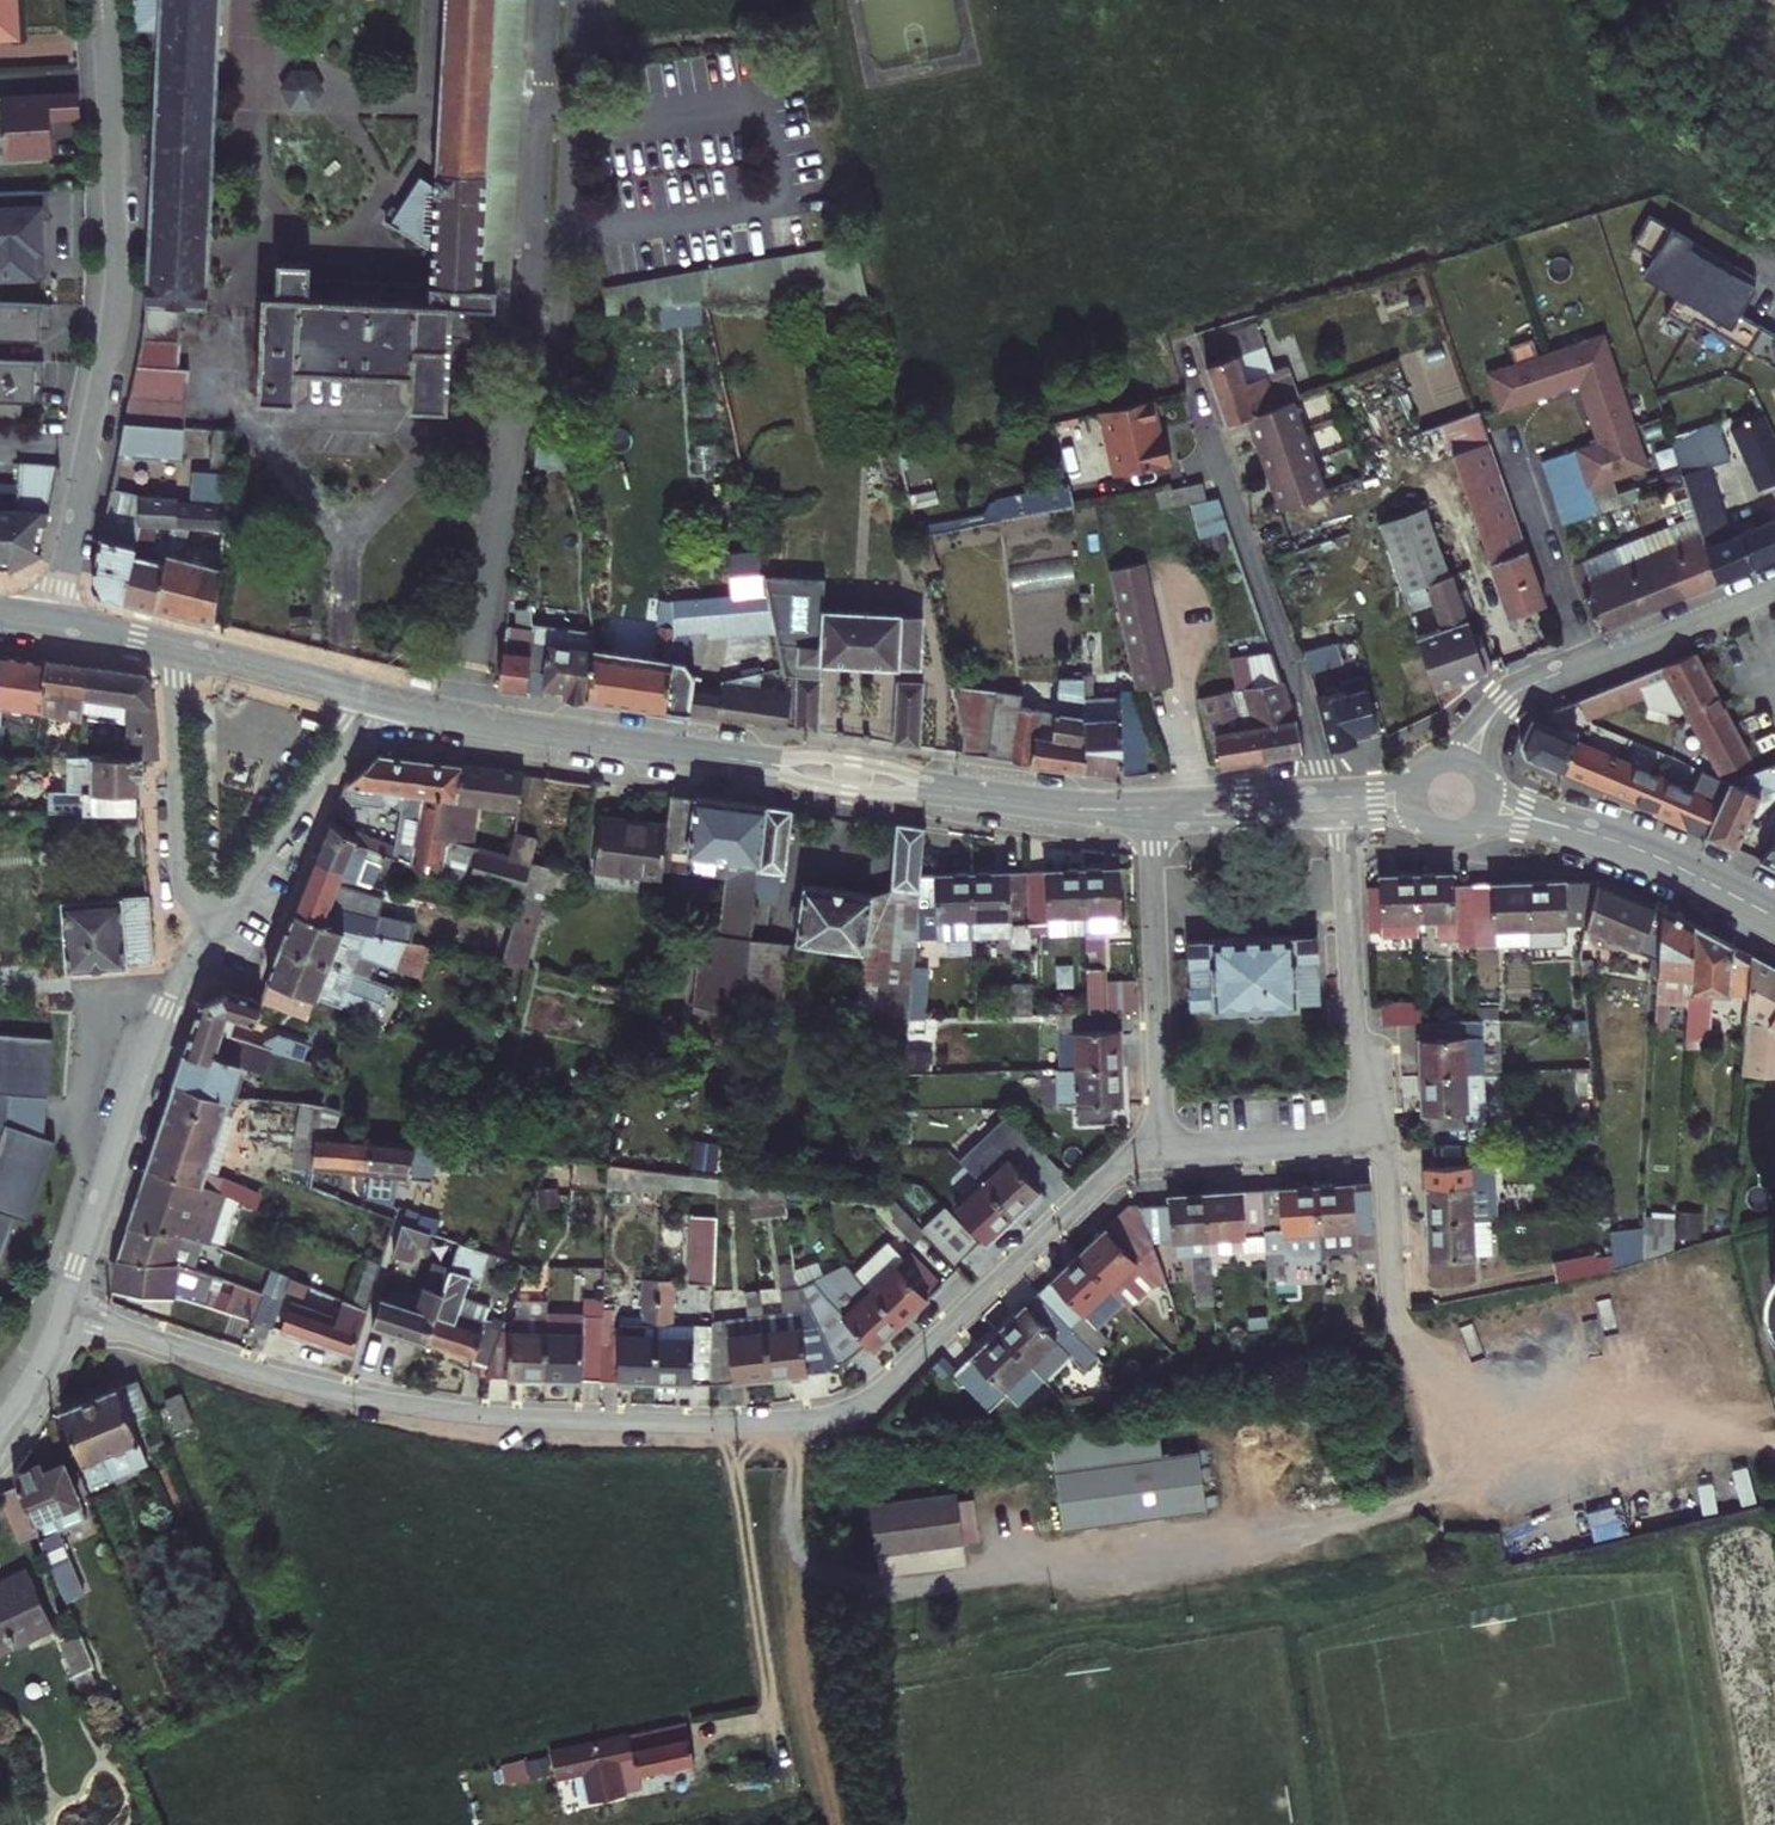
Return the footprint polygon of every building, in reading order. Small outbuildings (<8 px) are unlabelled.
[(10,31),(12,0),(0,0),(0,31),(10,31)] [(183,373),(185,330),(207,331),(220,0),(133,0),(135,37),(160,39),(149,327),(142,341),(134,431),(195,432),(198,373),(183,373)] [(520,106),(524,18),(507,17),(508,6),(504,3),(506,0),(443,0),(438,103),(493,105),(520,106)] [(93,124),(91,100),(13,106),(17,165),(66,161),(63,126),(93,124)] [(437,130),(492,133),(493,105),(438,103),(437,130)] [(476,338),(510,340),(519,134),(492,133),(437,130),(434,200),(417,188),(383,237),(431,269),(429,298),(310,288),(310,271),(276,270),(275,305),(264,305),(259,409),(297,411),(298,381),(416,387),(414,416),(470,419),(476,338)] [(62,197),(0,200),(0,260),(3,260),(4,284),(37,282),(37,286),(58,285),(53,226),(63,225),(62,197)] [(1774,387),(1774,350),(1742,331),(1758,304),(1690,265),(1694,258),(1651,233),(1634,263),(1656,276),(1643,296),(1677,315),(1666,333),(1687,346),(1691,338),(1774,387)] [(701,322),(867,310),(862,288),(601,304),(603,328),(672,323),(701,320),(701,322)] [(63,313),(0,311),(0,347),(45,349),(46,336),(62,337),(63,313)] [(705,337),(701,322),(701,320),(672,323),(674,340),(705,337)] [(1282,377),(1271,382),(1253,329),(1213,343),(1221,365),(1210,369),(1231,427),(1254,419),(1292,405),(1282,377)] [(1579,451),(1593,489),(1653,466),(1603,333),(1486,377),(1500,415),(1578,386),(1599,442),(1578,450),(1579,451)] [(0,370),(0,429),(35,429),(36,412),(42,412),(53,412),(53,393),(61,393),(62,372),(0,370)] [(1117,478),(1175,465),(1168,436),(1162,437),(1154,401),(1102,413),(1103,419),(1122,414),(1130,446),(1111,450),(1117,478)] [(1264,448),(1310,433),(1300,403),(1292,405),(1254,419),(1264,448)] [(1522,637),(1559,623),(1479,413),(1442,427),(1522,637)] [(1111,450),(1130,446),(1122,414),(1103,419),(1111,450)] [(126,463),(193,465),(195,432),(134,431),(126,463)] [(216,476),(237,477),(242,434),(221,433),(216,476)] [(1275,480),(1321,464),(1310,433),(1264,448),(1275,480)] [(1722,582),(1770,564),(1774,562),(1774,524),(1738,538),(1715,477),(1747,464),(1763,506),(1774,501),(1774,454),(1767,457),(1759,436),(1706,456),(1701,442),(1677,452),(1700,520),(1706,536),(1722,582)] [(1568,527),(1601,513),(1593,489),(1579,451),(1545,464),(1568,527)] [(43,519),(55,461),(18,461),(16,507),(0,506),(0,555),(10,555),(15,555),(19,553),(22,551),(26,548),(30,545),(31,542),(34,518),(43,519)] [(1275,480),(1277,487),(1323,470),(1321,464),(1275,480)] [(1285,509),(1331,493),(1323,470),(1277,487),(1285,509)] [(133,613),(147,549),(151,527),(167,529),(177,529),(212,534),(231,536),(237,477),(216,476),(204,474),(200,507),(188,506),(188,501),(120,493),(97,591),(106,607),(133,613)] [(1161,511),(1217,500),(1213,482),(1158,493),(1161,511)] [(998,522),(1074,508),(1069,483),(993,497),(998,522)] [(1389,538),(1439,521),(1434,509),(1385,526),(1389,538)] [(33,567),(43,519),(34,518),(31,542),(30,545),(26,548),(22,551),(19,553),(15,555),(10,555),(0,555),(0,566),(33,567)] [(1698,591),(1722,582),(1706,536),(1700,520),(1680,528),(1674,530),(1698,591)] [(1409,592),(1458,574),(1439,521),(1389,538),(1409,592)] [(174,545),(175,536),(177,529),(167,529),(162,553),(147,549),(133,613),(158,619),(171,557),(174,545)] [(1676,600),(1698,591),(1674,530),(1653,538),(1676,600)] [(210,554),(229,556),(231,536),(212,534),(210,554)] [(174,545),(182,547),(184,538),(175,536),(174,545)] [(1650,610),(1676,600),(1653,538),(1626,549),(1650,610)] [(1626,619),(1650,610),(1626,549),(1603,558),(1608,572),(1626,619)] [(158,619),(221,633),(227,571),(171,557),(158,619)] [(1603,628),(1626,619),(1608,572),(1603,558),(1587,564),(1580,567),(1603,628)] [(1139,698),(1175,689),(1144,568),(1106,577),(1139,698)] [(1489,634),(1481,636),(1458,574),(1409,592),(1445,690),(1502,668),(1489,634)] [(823,669),(920,672),(921,621),(827,618),(828,586),(766,583),(768,591),(774,615),(782,648),(793,693),(793,699),(791,734),(815,737),(825,739),(823,669)] [(782,648),(774,615),(768,591),(734,586),(732,607),(677,599),(673,625),(707,630),(705,637),(782,648)] [(696,694),(699,679),(691,677),(682,660),(670,658),(673,625),(662,624),(657,657),(603,648),(602,652),(595,704),(717,723),(721,698),(696,694)] [(504,690),(533,694),(540,630),(511,627),(504,690)] [(565,699),(595,704),(602,652),(560,646),(562,633),(540,630),(533,694),(548,697),(549,688),(567,690),(565,699)] [(1721,779),(1764,756),(1703,642),(1594,700),(1598,708),(1669,681),(1721,779)] [(1320,675),(1341,669),(1333,643),(1312,649),(1320,675)] [(1256,760),(1300,753),(1284,682),(1273,655),(1227,668),(1231,686),(1232,693),(1251,688),(1259,726),(1249,729),(1256,760)] [(46,721),(48,702),(51,670),(7,664),(1,714),(46,721)] [(86,737),(90,707),(93,675),(51,670),(48,702),(73,705),(70,735),(86,737)] [(148,762),(162,761),(159,685),(154,682),(93,675),(90,707),(133,712),(134,749),(84,751),(83,766),(148,762)] [(1134,786),(1153,780),(1147,723),(1143,714),(1139,698),(1126,699),(1126,705),(1103,705),(1098,676),(1087,677),(1088,684),(1091,704),(1094,780),(1134,786)] [(1020,769),(1094,780),(1091,704),(1088,684),(1062,685),(1065,714),(1033,714),(1032,700),(1018,698),(1020,769)] [(1218,766),(1256,760),(1249,729),(1259,726),(1251,688),(1232,693),(1231,686),(1227,686),(1233,708),(1237,726),(1209,732),(1218,766)] [(1362,732),(1383,725),(1371,688),(1353,694),(1351,686),(1323,695),(1340,748),(1364,740),(1362,732)] [(927,755),(934,692),(908,687),(900,751),(927,755)] [(965,761),(1020,769),(1018,698),(956,694),(967,742),(965,761)] [(742,726),(791,734),(793,699),(782,697),(781,702),(746,697),(745,702),(742,726)] [(717,723),(742,726),(745,702),(721,698),(717,723)] [(1209,732),(1237,726),(1233,708),(1198,718),(1203,734),(1209,732)] [(1651,818),(1711,842),(1735,786),(1699,771),(1688,798),(1584,750),(1586,744),(1541,726),(1530,754),(1537,767),(1561,778),(1563,775),(1653,815),(1651,818)] [(6,771),(9,732),(0,732),(0,771),(6,771)] [(426,875),(457,888),(472,767),(389,756),(355,789),(350,802),(398,809),(399,803),(409,805),(411,796),(435,799),(426,875)] [(147,798),(152,798),(148,762),(83,766),(77,767),(78,820),(141,817),(149,816),(147,798)] [(527,905),(539,863),(545,842),(545,838),(523,833),(518,855),(481,847),(489,803),(527,809),(532,775),(472,767),(457,888),(471,894),(474,887),(527,905)] [(757,949),(760,920),(774,808),(678,795),(674,826),(671,854),(739,862),(752,864),(739,975),(726,973),(708,971),(703,1008),(750,1013),(757,949)] [(788,878),(793,879),(800,811),(774,808),(760,920),(772,922),(774,905),(785,906),(788,878)] [(72,978),(162,965),(155,903),(152,856),(149,816),(141,817),(140,892),(137,894),(66,903),(72,978)] [(669,881),(671,854),(674,826),(607,816),(601,871),(669,881)] [(388,858),(366,848),(369,840),(341,823),(326,862),(354,873),(351,881),(363,885),(372,861),(385,866),(388,858)] [(926,919),(929,872),(932,829),(904,825),(897,892),(874,898),(807,892),(801,949),(869,958),(868,986),(898,988),(895,1026),(920,1030),(926,919)] [(402,864),(408,850),(372,834),(369,840),(366,848),(388,858),(402,864)] [(382,932),(386,923),(341,905),(351,881),(354,873),(326,862),(305,914),(350,932),(366,938),(390,944),(392,936),(382,932)] [(726,973),(739,975),(752,864),(739,862),(726,973)] [(509,968),(547,976),(555,904),(574,907),(578,869),(539,863),(527,905),(519,932),(509,968)] [(1094,929),(1128,927),(1125,863),(1092,865),(1093,910),(1094,929)] [(1040,913),(1093,910),(1092,865),(1038,867),(1040,913)] [(982,916),(1040,913),(1038,867),(979,870),(982,916)] [(926,919),(982,916),(979,870),(929,872),(926,919)] [(1464,946),(1484,946),(1481,889),(1466,889),(1466,874),(1426,875),(1427,922),(1445,921),(1445,940),(1464,939),(1464,946)] [(1428,938),(1427,922),(1426,875),(1399,876),(1403,939),(1428,938)] [(1390,940),(1403,939),(1399,876),(1385,876),(1386,900),(1374,901),(1375,934),(1390,934),(1390,940)] [(1591,941),(1594,934),(1611,886),(1608,885),(1533,887),(1536,943),(1591,941)] [(1656,977),(1667,978),(1672,915),(1627,894),(1611,886),(1594,934),(1657,961),(1656,977)] [(1484,946),(1536,943),(1533,887),(1481,889),(1484,946)] [(422,979),(432,952),(390,944),(366,938),(350,932),(305,914),(290,951),(360,978),(368,958),(422,979)] [(1693,966),(1702,967),(1705,931),(1672,915),(1667,978),(1665,1005),(1674,1005),(1677,980),(1692,981),(1693,966)] [(490,964),(509,968),(519,932),(501,926),(490,964)] [(1299,1001),(1316,1000),(1314,932),(1298,932),(1298,929),(1204,932),(1204,937),(1184,938),(1186,1006),(1212,1006),(1212,1008),(1238,1007),(1238,1013),(1248,1018),(1262,1017),(1271,1010),(1271,1005),(1299,1004),(1299,1001)] [(1759,1002),(1764,959),(1705,931),(1702,967),(1696,1034),(1719,1036),(1722,999),(1759,1002)] [(1139,981),(1123,982),(1122,943),(1095,944),(1097,1008),(1122,1007),(1139,1007),(1139,981)] [(750,1013),(786,1017),(793,961),(784,960),(785,953),(757,949),(750,1013)] [(392,1010),(354,995),(360,978),(290,951),(276,984),(324,1003),(365,1020),(385,1028),(392,1010)] [(1764,959),(1759,1002),(1751,1075),(1774,1077),(1774,965),(1764,959)] [(270,1054),(238,1043),(245,1024),(265,1031),(273,1007),(318,1022),(324,1003),(276,984),(269,1002),(239,991),(210,1003),(192,1056),(222,1065),(224,1059),(256,1069),(273,1075),(280,1058),(311,1069),(316,1055),(287,1045),(272,1048),(270,1054)] [(1080,1067),(1125,1065),(1122,1007),(1097,1008),(1079,1010),(1080,1067)] [(1434,1073),(1480,1072),(1478,1021),(1438,1022),(1438,1037),(1433,1037),(1434,1073)] [(0,1034),(0,1264),(16,1216),(27,1220),(55,1141),(6,1124),(8,1095),(48,1098),(53,1039),(0,1034)] [(240,1100),(245,1101),(256,1069),(224,1059),(222,1065),(192,1056),(183,1086),(239,1104),(240,1100)] [(1116,1102),(1127,1101),(1125,1065),(1080,1067),(1081,1122),(1117,1120),(1116,1102)] [(1497,1095),(1482,1096),(1480,1072),(1434,1073),(1435,1125),(1498,1123),(1497,1095)] [(223,1188),(210,1182),(239,1104),(183,1086),(155,1170),(231,1201),(250,1209),(257,1191),(226,1179),(223,1188)] [(297,1166),(318,1169),(323,1139),(331,1112),(313,1110),(301,1143),(297,1166)] [(316,1177),(374,1182),(379,1144),(323,1139),(318,1169),(316,1177)] [(374,1182),(419,1186),(422,1164),(436,1165),(438,1151),(379,1144),(374,1182)] [(1022,1219),(1054,1189),(1021,1155),(989,1185),(1022,1219)] [(1436,1181),(1498,1179),(1498,1158),(1435,1160),(1436,1181)] [(231,1201),(155,1170),(135,1228),(184,1239),(212,1250),(231,1201)] [(616,1188),(672,1194),(672,1176),(616,1170),(616,1188)] [(750,1216),(786,1212),(782,1179),(746,1183),(750,1216)] [(1437,1215),(1499,1214),(1498,1179),(1436,1181),(1437,1215)] [(998,1242),(1022,1219),(989,1185),(965,1207),(998,1242)] [(1366,1274),(1383,1273),(1377,1193),(1327,1194),(1328,1241),(1328,1260),(1328,1262),(1365,1260),(1366,1274)] [(1215,1241),(1271,1241),(1270,1194),(1213,1198),(1215,1241)] [(1271,1241),(1328,1241),(1327,1194),(1270,1194),(1271,1241)] [(1216,1261),(1215,1241),(1213,1198),(1177,1200),(1178,1210),(1146,1211),(1162,1252),(1184,1242),(1201,1242),(1202,1261),(1203,1277),(1216,1277),(1216,1261)] [(989,1240),(955,1204),(932,1226),(965,1262),(989,1240)] [(1169,1269),(1162,1252),(1146,1211),(1135,1211),(1086,1256),(1120,1292),(1149,1265),(1160,1289),(1167,1307),(1182,1303),(1169,1269)] [(713,1280),(715,1214),(685,1213),(683,1279),(713,1280)] [(1483,1253),(1501,1252),(1499,1214),(1437,1215),(1438,1254),(1483,1253)] [(717,1267),(730,1268),(730,1216),(716,1216),(717,1267)] [(386,1332),(440,1350),(462,1278),(473,1244),(418,1224),(406,1262),(419,1266),(425,1248),(453,1257),(442,1292),(434,1290),(425,1314),(394,1304),(386,1332)] [(1645,1270),(1675,1259),(1678,1231),(1648,1229),(1647,1241),(1645,1270)] [(1635,1273),(1645,1270),(1647,1241),(1610,1238),(1614,1277),(1635,1273)] [(1216,1261),(1271,1260),(1271,1241),(1215,1241),(1216,1261)] [(1271,1260),(1328,1260),(1328,1241),(1271,1241),(1271,1260)] [(1189,1261),(1202,1261),(1201,1242),(1184,1242),(1162,1252),(1169,1269),(1189,1261)] [(884,1288),(916,1322),(959,1281),(926,1247),(884,1288)] [(1438,1273),(1484,1272),(1483,1253),(1438,1254),(1438,1273)] [(1093,1317),(1120,1292),(1086,1256),(1042,1297),(1094,1352),(1110,1337),(1093,1317)] [(182,1300),(257,1325),(268,1293),(241,1285),(237,1297),(215,1290),(218,1278),(180,1267),(127,1258),(123,1289),(182,1300)] [(1549,1289),(1608,1278),(1607,1259),(1548,1264),(1549,1289)] [(366,1306),(380,1312),(393,1266),(379,1260),(366,1306)] [(805,1278),(817,1280),(818,1262),(803,1261),(805,1278)] [(1138,1310),(1160,1289),(1149,1265),(1120,1292),(1138,1310)] [(717,1283),(730,1283),(730,1268),(717,1267),(717,1283)] [(523,1306),(540,1311),(550,1278),(533,1273),(523,1306)] [(489,1365),(498,1337),(468,1327),(482,1284),(462,1278),(440,1350),(489,1365)] [(290,1337),(366,1361),(380,1312),(366,1306),(293,1280),(290,1291),(346,1312),(343,1320),(299,1306),(290,1337)] [(641,1388),(671,1387),(672,1283),(656,1283),(656,1322),(615,1321),(615,1384),(641,1388)] [(671,1387),(730,1386),(730,1337),(730,1321),(689,1321),(689,1283),(672,1283),(671,1387)] [(887,1350),(900,1338),(916,1322),(884,1288),(859,1312),(831,1321),(857,1367),(883,1345),(887,1350)] [(1093,1317),(1110,1337),(1138,1310),(1120,1292),(1093,1317)] [(257,1325),(276,1332),(287,1299),(268,1293),(257,1325)] [(1108,1366),(1094,1352),(1042,1297),(1003,1333),(1038,1367),(1054,1383),(1074,1364),(1091,1382),(1108,1366)] [(501,1375),(560,1380),(560,1320),(545,1320),(520,1312),(512,1342),(501,1375)] [(560,1380),(615,1384),(615,1321),(560,1320),(560,1380)] [(783,1379),(857,1367),(831,1321),(825,1323),(775,1331),(783,1379)] [(730,1386),(783,1379),(775,1331),(730,1337),(730,1386)] [(995,1407),(1015,1388),(1038,1367),(1003,1333),(957,1380),(986,1408),(995,1407)] [(487,1370),(501,1375),(512,1342),(498,1337),(489,1365),(487,1370)] [(1030,1402),(1033,1402),(1054,1383),(1038,1367),(1015,1388),(1030,1402)] [(159,1432),(192,1419),(181,1394),(165,1400),(156,1376),(139,1384),(154,1420),(159,1432)] [(96,1492),(152,1470),(136,1428),(154,1420),(139,1384),(67,1412),(96,1492)] [(1205,1450),(1062,1471),(1070,1531),(1213,1511),(1205,1450)] [(60,1530),(87,1520),(65,1462),(48,1469),(45,1461),(19,1471),(17,1474),(23,1490),(41,1539),(70,1615),(81,1611),(76,1597),(84,1594),(60,1530)] [(25,1545),(41,1539),(23,1490),(7,1497),(25,1545)] [(879,1559),(964,1549),(958,1500),(873,1511),(879,1559)] [(56,1636),(32,1572),(0,1584),(0,1658),(56,1636)] [(70,1685),(93,1675),(78,1637),(55,1646),(70,1685)] [(647,1768),(706,1759),(700,1718),(608,1733),(619,1786),(631,1784),(626,1756),(645,1753),(647,1768)] [(596,1790),(619,1786),(608,1733),(588,1736),(596,1790)] [(503,1785),(551,1773),(546,1752),(498,1765),(503,1785)] [(649,1780),(647,1768),(645,1753),(626,1756),(631,1784),(649,1780)]
